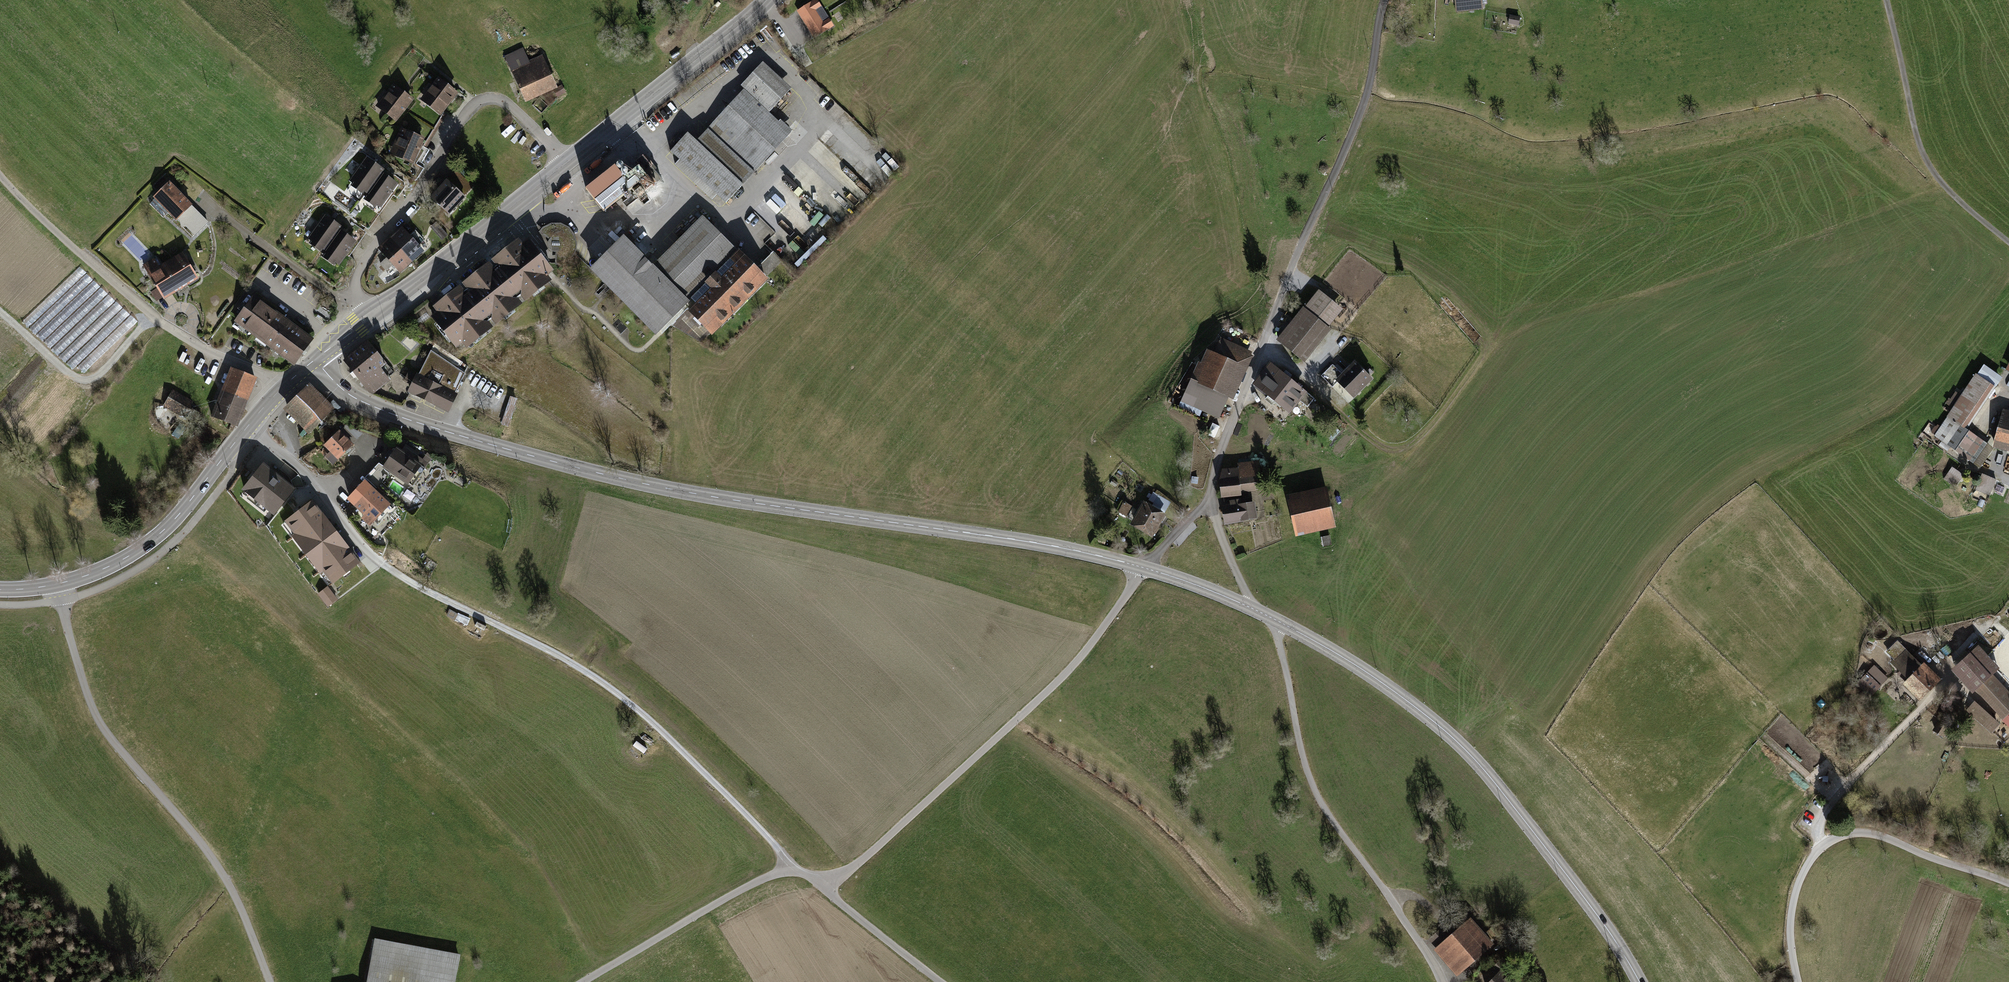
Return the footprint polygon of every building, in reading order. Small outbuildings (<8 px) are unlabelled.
[(797,8),(812,35),(831,24),(817,0),(811,0),(803,4),(797,8)] [(1456,11),(1481,8),(1480,0),(1455,0),(1456,11)] [(540,54),(509,68),(523,100),(554,86),(540,54)] [(685,132),(667,151),(723,203),(788,130),(767,112),(788,88),(759,63),(740,83),(743,87),(694,140),(685,132)] [(420,98),(441,112),(456,90),(435,76),(420,98)] [(393,85),(375,107),(395,122),(412,100),(393,85)] [(400,127),(389,153),(411,163),(422,137),(400,127)] [(624,177),(596,200),(605,212),(642,183),(647,190),(661,179),(643,156),(636,161),(640,165),(624,177)] [(614,164),(585,187),(596,200),(624,177),(614,164)] [(370,165),(351,189),(381,213),(400,188),(370,165)] [(453,170),(430,196),(449,212),(471,186),(453,170)] [(167,188),(154,203),(178,225),(192,210),(167,188)] [(619,234),(587,268),(652,333),(728,248),(696,218),(650,268),(619,234)] [(327,222),(310,245),(341,269),(359,246),(327,222)] [(543,227),(539,233),(549,239),(547,244),(548,248),(555,252),(556,266),(568,263),(575,252),(575,239),(571,230),(562,224),(550,223),(543,227)] [(401,227),(378,247),(399,271),(422,251),(401,227)] [(520,240),(429,308),(459,349),(551,281),(520,240)] [(694,302),(685,312),(709,336),(767,277),(738,248),(689,297),(694,302)] [(150,255),(140,261),(162,299),(196,279),(181,253),(157,267),(150,255)] [(1321,295),(1280,345),(1306,367),(1334,334),(1331,331),(1345,314),(1321,295)] [(253,296),(235,320),(294,363),(312,340),(253,296)] [(364,342),(342,360),(365,388),(372,393),(387,379),(384,375),(391,371),(364,342)] [(1231,402),(1234,404),(1256,357),(1223,342),(1216,358),(1209,355),(1203,367),(1200,366),(1182,405),(1221,423),(1231,402)] [(417,374),(408,391),(447,410),(466,373),(432,350),(419,375),(417,374)] [(1334,368),(1323,380),(1335,391),(1340,387),(1356,403),(1376,383),(1358,366),(1345,378),(1334,368)] [(1310,397),(1272,368),(1256,389),(1294,418),(1310,397)] [(2000,379),(1984,368),(1936,437),(1978,466),(1989,451),(1962,433),(2000,379)] [(231,369),(212,413),(237,423),(256,379),(231,369)] [(308,385),(283,409),(307,434),(333,409),(308,385)] [(172,389),(163,405),(184,417),(193,401),(172,389)] [(1956,390),(1946,403),(1951,407),(1961,393),(1956,390)] [(2003,413),(1994,445),(2008,449),(2008,415),(2003,413)] [(337,430),(322,445),(337,459),(352,444),(337,430)] [(394,447),(381,468),(409,485),(422,464),(394,447)] [(296,488),(264,463),(242,492),(275,516),(296,488)] [(1224,472),(1221,483),(1223,501),(1244,499),(1243,489),(1265,487),(1262,463),(1240,466),(1240,470),(1224,472)] [(368,477),(378,483),(385,472),(375,465),(368,477)] [(1962,475),(1949,466),(1941,478),(1954,487),(1962,475)] [(1982,477),(1972,496),(1985,503),(1995,484),(1982,477)] [(373,488),(354,506),(378,529),(396,511),(373,488)] [(1330,490),(1290,499),(1299,540),(1339,532),(1330,490)] [(313,500),(284,522),(294,534),(291,536),(320,574),(323,572),(333,585),(361,563),(313,500)] [(1224,508),(1227,528),(1260,523),(1258,505),(1244,507),(1243,502),(1232,504),(1232,507),(1224,508)] [(1134,529),(1156,542),(1169,518),(1147,505),(1134,529)] [(328,586),(318,594),(328,607),(338,600),(328,586)] [(1953,670),(1973,692),(1976,689),(1991,675),(1997,669),(1978,648),(1953,670)] [(1894,665),(1926,695),(1940,680),(1925,665),(1922,670),(1905,654),(1894,665)] [(1976,689),(2003,719),(2008,713),(2008,695),(1991,675),(1976,689)] [(1868,677),(1855,688),(1867,701),(1880,690),(1868,677)] [(1974,703),(1968,710),(1992,732),(1998,725),(1974,703)] [(1471,917),(1436,947),(1458,972),(1492,942),(1471,917)] [(376,940),(368,981),(454,981),(459,956),(412,947),(376,940)] [(1522,981),(1505,963),(1485,981),(1522,981)]
